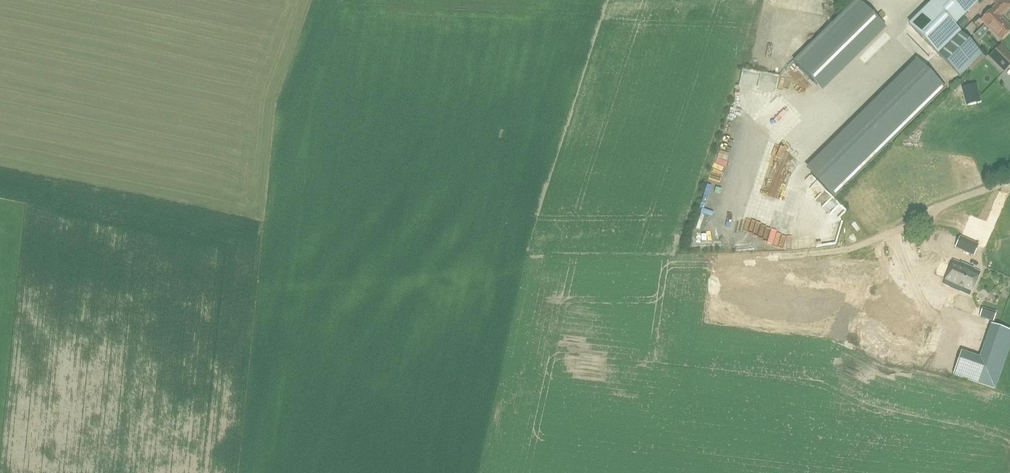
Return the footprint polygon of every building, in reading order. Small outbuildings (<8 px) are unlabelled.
[(793,59),(820,86),(821,90),(827,93),(833,98),(834,99),(844,96),(842,92),(853,88),(857,90),(859,84),(865,79),(862,72),(865,71),(873,64),(872,62),(869,55),(871,50),(875,45),(874,42),(879,29),(886,22),(864,0),(853,0),(793,59)] [(982,54),(954,26),(977,3),(974,0),(932,0),(908,24),(960,76),(982,54)] [(1009,6),(1009,5),(1005,0),(996,0),(994,2),(996,5),(980,20),(1000,41),(1009,31),(1009,26),(1000,16),(1009,6)] [(1001,44),(989,56),(1003,71),(1009,65),(1009,54),(1001,44)] [(911,112),(945,87),(929,64),(916,73),(915,72),(907,72),(904,68),(875,89),(881,97),(876,97),(881,105),(881,97),(888,96),(904,84),(909,92),(911,112)] [(963,89),(967,103),(979,99),(975,86),(963,89)] [(854,120),(803,158),(836,202),(834,205),(835,207),(838,209),(843,216),(848,212),(835,195),(837,196),(845,190),(877,140),(873,135),(869,140),(859,148),(867,135),(863,130),(859,127),(867,114),(862,107),(861,107),(857,113),(852,116),(854,120)] [(974,255),(978,245),(960,237),(955,247),(974,255)] [(970,295),(980,272),(953,260),(943,283),(970,295)] [(913,271),(915,279),(925,277),(922,268),(913,271)] [(996,313),(982,308),(979,317),(993,322),(996,313)] [(1009,344),(1009,332),(991,325),(979,359),(960,352),(952,375),(994,390),(1009,344)]
